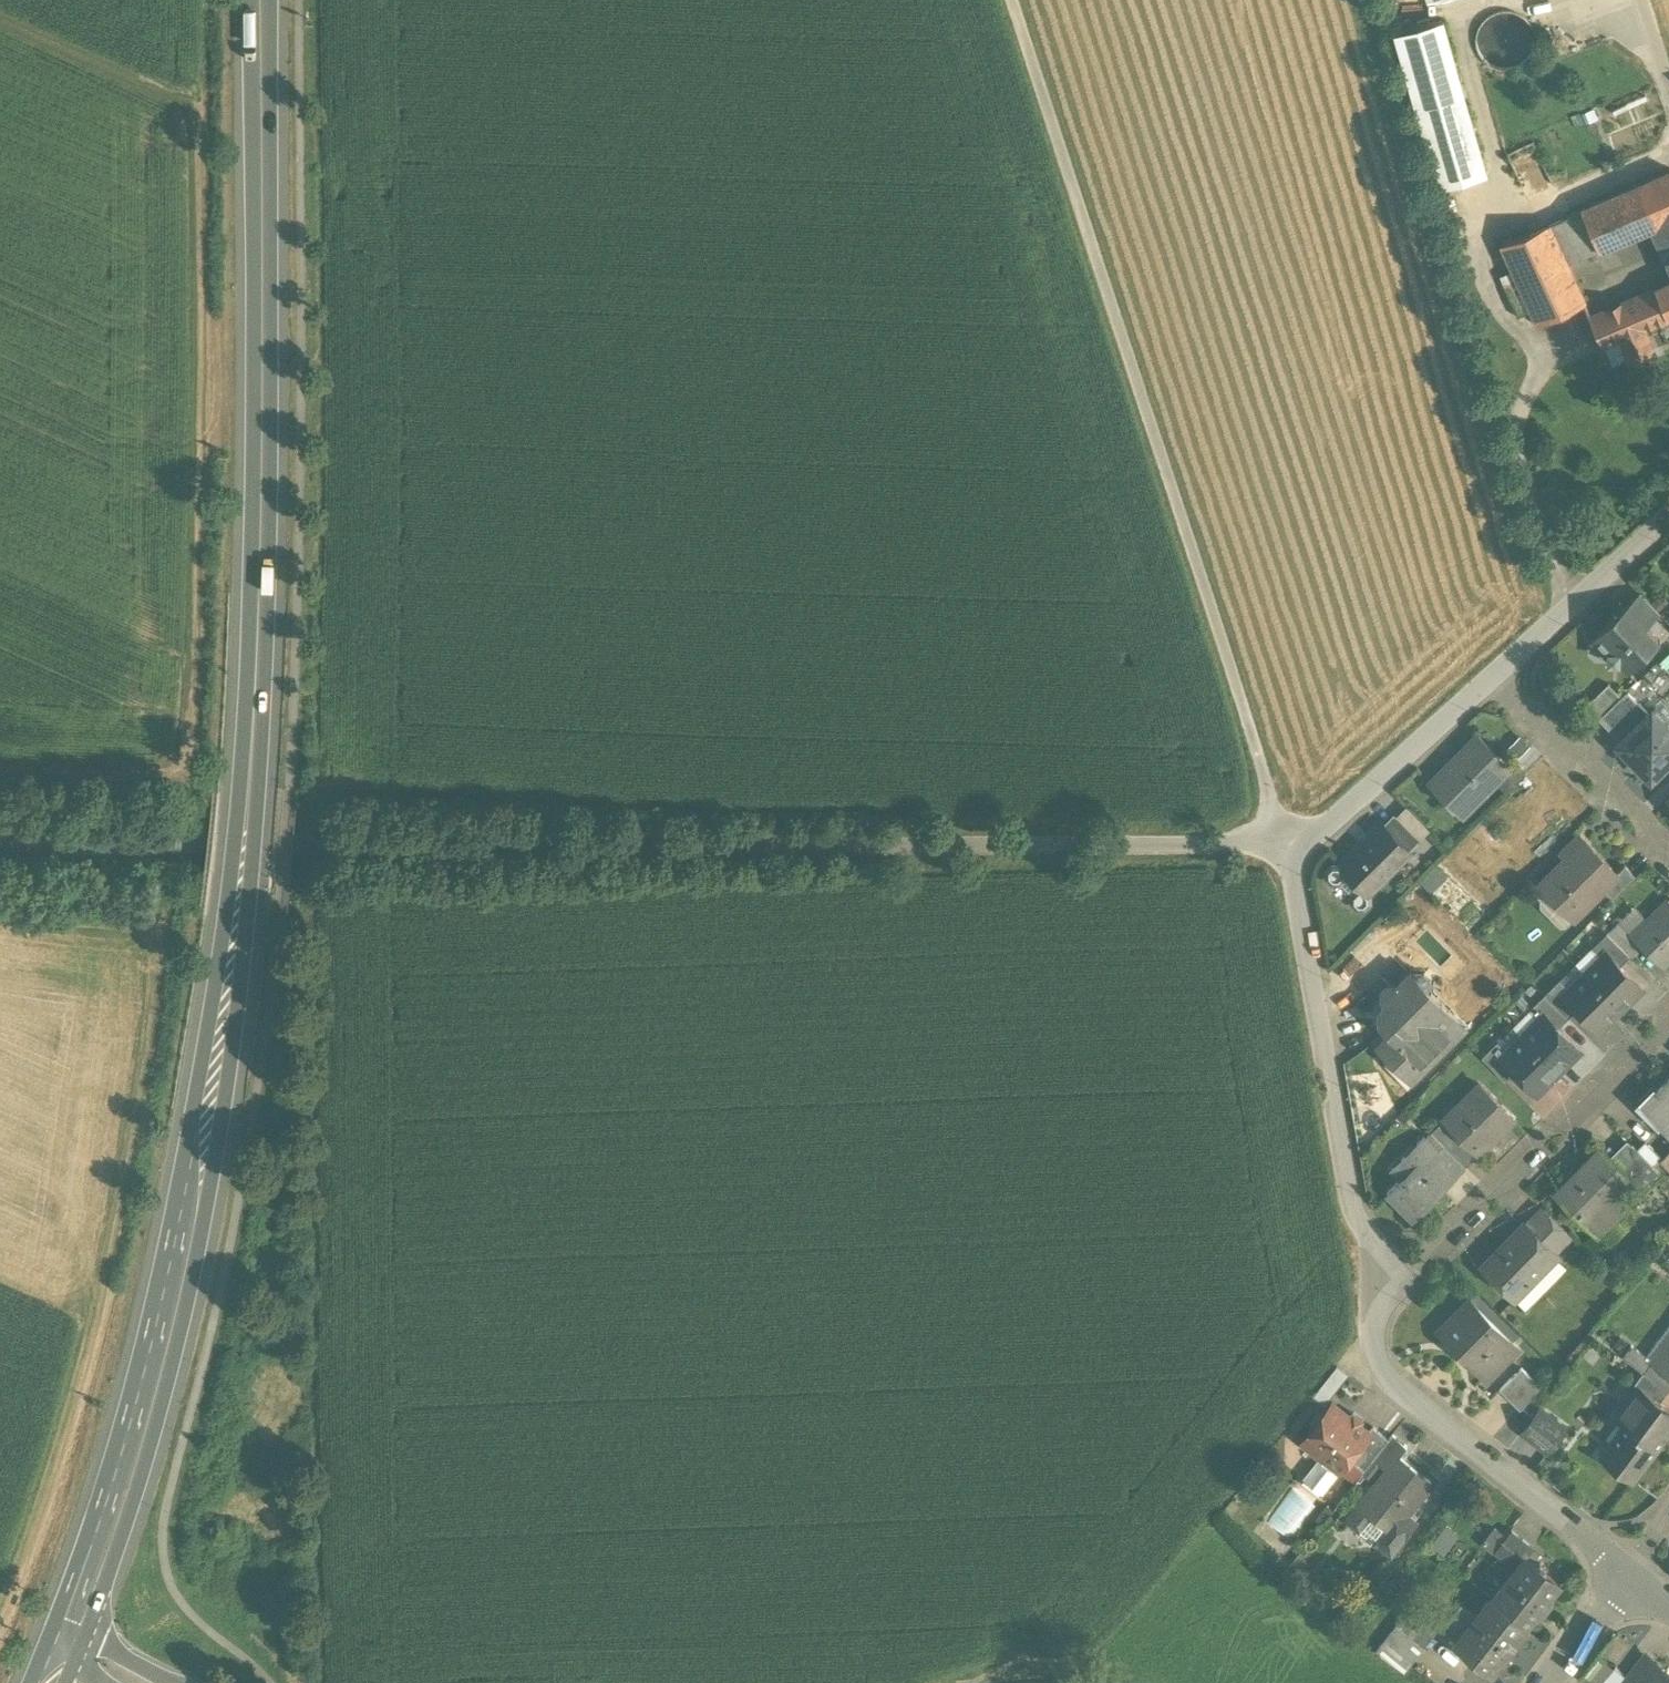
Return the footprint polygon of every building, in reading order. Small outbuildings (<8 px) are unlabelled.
[(1533,53),(1535,42),(1533,31),(1526,21),(1516,15),(1505,12),(1494,15),(1484,21),(1478,31),(1475,43),(1478,54),(1484,64),(1494,70),(1506,72),(1517,70),(1527,63),(1533,53)] [(1441,21),(1395,34),(1440,190),(1485,177),(1441,21)] [(1561,220),(1580,260),(1658,226),(1668,221),(1668,172),(1561,220)] [(1561,220),(1549,226),(1568,266),(1580,260),(1561,220)] [(1658,226),(1668,252),(1668,221),(1658,226)] [(1568,266),(1549,226),(1502,247),(1537,325),(1585,304),(1568,266)] [(1591,323),(1602,346),(1620,338),(1643,328),(1668,317),(1668,288),(1591,323)] [(1643,328),(1620,338),(1629,360),(1631,359),(1634,365),(1653,357),(1651,351),(1653,350),(1643,328)] [(1640,593),(1593,637),(1627,672),(1659,641),(1646,627),(1660,614),(1640,593)] [(1608,684),(1580,711),(1593,724),(1599,719),(1621,697),(1608,684)] [(1626,692),(1599,719),(1620,741),(1648,714),(1626,692)] [(1617,746),(1651,781),(1668,763),(1668,730),(1651,712),(1617,746)] [(1476,735),(1428,784),(1446,801),(1450,797),(1466,812),(1495,784),(1510,768),(1508,767),(1476,735)] [(1515,760),(1508,767),(1510,768),(1495,784),(1505,794),(1527,772),(1515,760)] [(1429,831),(1407,809),(1396,820),(1418,842),(1429,831)] [(1382,824),(1340,867),(1368,895),(1410,852),(1382,824)] [(1584,841),(1539,885),(1574,920),(1602,892),(1618,876),(1617,874),(1584,841)] [(1368,895),(1340,867),(1339,868),(1333,868),(1329,872),(1329,877),(1333,880),(1338,880),(1354,897),(1354,902),(1358,906),(1363,906),(1367,902),(1367,897),(1366,897),(1368,895)] [(1624,867),(1617,874),(1618,876),(1602,892),(1611,901),(1634,877),(1624,867)] [(1631,936),(1663,968),(1668,962),(1668,903),(1667,900),(1650,918),(1631,936)] [(1637,905),(1618,924),(1630,936),(1631,936),(1650,918),(1637,905)] [(1630,936),(1618,924),(1609,932),(1633,957),(1642,949),(1630,936)] [(1630,957),(1607,934),(1592,949),(1601,958),(1605,953),(1620,967),(1630,957)] [(1620,967),(1605,953),(1601,958),(1584,974),(1621,1010),(1642,989),(1620,967)] [(1410,973),(1396,988),(1395,987),(1388,987),(1383,992),(1383,999),(1387,1004),(1380,1012),(1380,1023),(1391,1034),(1432,994),(1430,993),(1431,992),(1431,981),(1424,974),(1413,974),(1412,975),(1410,973)] [(1568,991),(1563,995),(1577,1009),(1600,1031),(1621,1010),(1584,974),(1568,991)] [(1559,981),(1544,996),(1567,1019),(1577,1009),(1563,995),(1568,991),(1559,981)] [(1391,1034),(1376,1049),(1388,1061),(1391,1058),(1414,1080),(1456,1039),(1466,1028),(1456,1019),(1432,994),(1391,1034)] [(1544,996),(1543,996),(1528,1011),(1537,1020),(1542,1015),(1557,1029),(1567,1019),(1544,996)] [(1557,1029),(1542,1015),(1537,1020),(1522,1036),(1558,1072),(1579,1051),(1557,1029)] [(1558,1072),(1522,1036),(1505,1052),(1500,1057),(1515,1072),(1537,1094),(1558,1072)] [(1505,1052),(1496,1043),(1481,1059),(1505,1082),(1515,1072),(1500,1057),(1505,1052)] [(1641,1107),(1668,1134),(1668,1079),(1641,1107)] [(1479,1085),(1443,1120),(1444,1121),(1478,1156),(1514,1121),(1479,1085)] [(1478,1156),(1444,1121),(1431,1134),(1444,1147),(1465,1168),(1478,1156)] [(1413,1173),(1405,1181),(1403,1178),(1400,1181),(1387,1194),(1413,1220),(1455,1178),(1434,1157),(1439,1152),(1424,1137),(1401,1161),(1413,1173)] [(1661,1175),(1632,1146),(1614,1163),(1629,1178),(1627,1180),(1642,1195),(1661,1175)] [(1465,1168),(1444,1147),(1439,1152),(1434,1157),(1455,1178),(1465,1168)] [(1599,1148),(1562,1186),(1553,1196),(1574,1217),(1596,1238),(1624,1209),(1611,1196),(1627,1180),(1629,1178),(1614,1163),(1599,1148)] [(1660,1162),(1668,1170),(1668,1153),(1660,1162)] [(1390,1171),(1400,1181),(1403,1178),(1405,1181),(1413,1173),(1401,1161),(1390,1171)] [(1570,1237),(1543,1210),(1526,1227),(1551,1252),(1550,1253),(1552,1255),(1570,1237)] [(1524,1225),(1482,1268),(1514,1299),(1543,1270),(1538,1265),(1550,1253),(1551,1252),(1526,1227),(1524,1225)] [(1516,1350),(1468,1302),(1439,1330),(1456,1347),(1457,1345),(1489,1377),(1516,1350)] [(1650,1361),(1668,1375),(1668,1336),(1651,1360),(1650,1361)] [(1651,1360),(1631,1345),(1622,1357),(1642,1372),(1650,1361),(1651,1360)] [(1650,1361),(1642,1372),(1668,1391),(1668,1390),(1668,1375),(1650,1361)] [(1540,1388),(1521,1369),(1499,1391),(1520,1411),(1522,1409),(1540,1388)] [(1321,1392),(1332,1401),(1350,1378),(1339,1370),(1321,1392)] [(1668,1391),(1642,1372),(1634,1384),(1639,1387),(1640,1386),(1660,1402),(1668,1391)] [(1619,1450),(1610,1443),(1600,1456),(1633,1481),(1664,1440),(1661,1437),(1668,1426),(1668,1408),(1660,1402),(1640,1386),(1639,1387),(1616,1418),(1633,1431),(1619,1450)] [(1367,1431),(1332,1404),(1324,1415),(1322,1414),(1315,1414),(1311,1420),(1312,1427),(1313,1428),(1301,1443),(1338,1472),(1348,1459),(1368,1433),(1367,1431)] [(1549,1417),(1539,1410),(1533,1418),(1521,1433),(1547,1453),(1565,1429),(1549,1417)] [(1388,1440),(1371,1426),(1367,1431),(1368,1433),(1348,1459),(1363,1471),(1388,1440)] [(1363,1471),(1363,1472),(1375,1482),(1397,1455),(1399,1457),(1407,1447),(1392,1435),(1388,1440),(1363,1471)] [(1399,1457),(1397,1455),(1375,1482),(1358,1504),(1385,1525),(1402,1539),(1416,1521),(1407,1514),(1432,1483),(1399,1457)] [(1385,1525),(1358,1504),(1346,1520),(1372,1541),(1385,1525)] [(1445,1553),(1457,1531),(1445,1524),(1433,1546),(1445,1553)] [(1385,1525),(1372,1541),(1389,1554),(1402,1539),(1385,1525)] [(1534,1548),(1511,1530),(1494,1550),(1516,1568),(1526,1556),(1527,1557),(1534,1548)] [(1540,1561),(1534,1562),(1527,1557),(1526,1556),(1516,1568),(1509,1577),(1546,1606),(1550,1600),(1551,1592),(1559,1582),(1546,1572),(1546,1566),(1540,1561)] [(1546,1606),(1509,1577),(1493,1598),(1526,1624),(1533,1615),(1541,1612),(1546,1606)] [(1477,1617),(1455,1645),(1492,1674),(1529,1626),(1526,1624),(1493,1598),(1492,1597),(1477,1617)] [(1411,1605),(1376,1651),(1405,1671),(1439,1627),(1411,1605)] [(1445,1637),(1455,1645),(1477,1617),(1468,1609),(1445,1637)] [(1598,1656),(1584,1674),(1595,1682),(1602,1682),(1613,1668),(1598,1656)] [(1647,1656),(1625,1682),(1668,1682),(1668,1672),(1658,1663),(1657,1664),(1647,1656)] [(1602,1682),(1618,1682),(1624,1675),(1614,1667),(1613,1668),(1602,1682)]
